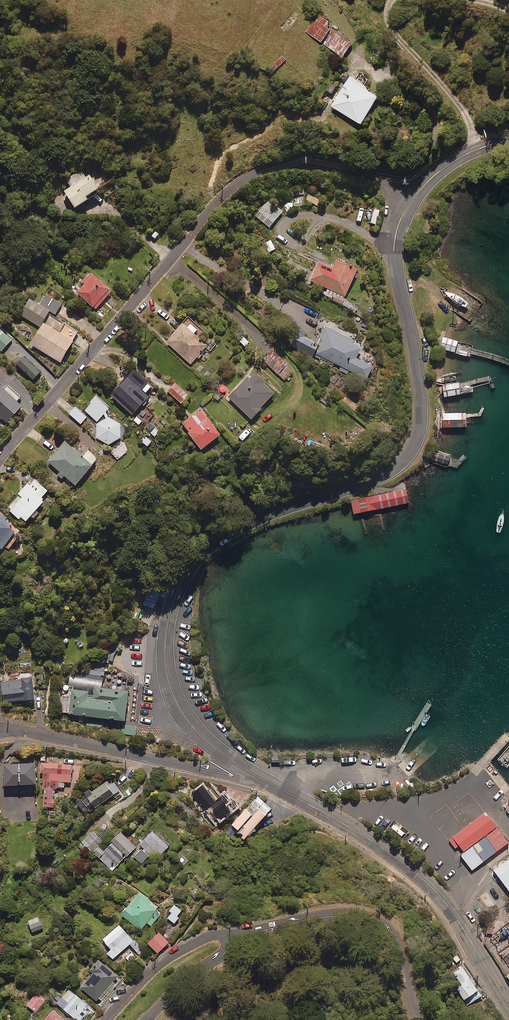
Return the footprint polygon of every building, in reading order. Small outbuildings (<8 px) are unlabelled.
[(333,28),(318,17),(306,33),(321,44),(333,28)] [(352,45),(331,31),(322,44),(342,58),(352,45)] [(380,98),(350,79),(331,108),(361,127),(380,98)] [(81,183),(78,177),(69,183),(73,188),(66,193),(78,211),(91,203),(89,200),(102,192),(91,176),(81,183)] [(307,193),(303,199),(318,208),(322,203),(307,193)] [(283,212),(268,200),(255,217),(269,229),(283,212)] [(379,212),(374,210),(370,224),(375,226),(379,212)] [(275,250),(270,241),(264,244),(268,253),(275,250)] [(310,282),(327,289),(324,296),(342,305),(356,273),(336,264),(333,271),(318,265),(310,282)] [(113,293),(93,274),(84,284),(87,286),(79,295),(96,311),(113,293)] [(62,305),(47,296),(40,306),(31,301),(22,316),(41,328),(51,313),(56,315),(62,305)] [(79,333),(52,316),(33,346),(62,365),(75,344),(73,343),(79,333)] [(211,352),(218,345),(190,320),(168,344),(191,366),(198,359),(200,361),(204,357),(202,355),(203,353),(204,354),(208,350),(211,352)] [(316,356),(340,368),(339,370),(348,375),(349,373),(366,382),(372,370),(355,361),(360,351),(351,346),(352,343),(325,329),(320,340),(322,341),(316,356)] [(2,330),(0,332),(0,350),(2,352),(13,341),(2,330)] [(314,343),(303,336),(296,347),(312,357),(316,350),(312,347),(314,343)] [(458,342),(443,338),(440,350),(454,354),(458,342)] [(294,371),(273,351),(264,361),(285,381),(294,371)] [(42,374),(27,359),(19,367),(34,382),(42,374)] [(154,389),(136,372),(113,397),(134,417),(150,400),(147,396),(154,389)] [(276,395),(254,374),(230,399),(253,422),(262,412),(261,411),(276,395)] [(192,400),(176,385),(169,392),(185,408),(192,400)] [(458,385),(442,386),(443,398),(459,397),(458,385)] [(0,387),(0,417),(8,425),(23,408),(0,387)] [(111,409),(97,395),(91,402),(93,404),(86,412),(98,423),(111,409)] [(88,418),(76,408),(70,415),(82,425),(88,418)] [(222,438),(203,411),(184,425),(203,452),(222,438)] [(465,414),(442,414),(442,429),(465,429),(465,414)] [(110,446),(122,439),(122,425),(110,419),(98,425),(98,440),(110,446)] [(145,439),(144,439),(141,442),(149,448),(153,443),(147,437),(145,439)] [(49,464),(61,474),(58,476),(64,481),(66,478),(77,488),(100,461),(90,452),(84,459),(66,443),(49,464)] [(129,451),(122,443),(111,452),(117,460),(129,451)] [(450,459),(435,454),(433,462),(447,466),(450,459)] [(49,493),(36,481),(21,496),(24,500),(12,513),(26,527),(47,505),(42,501),(49,493)] [(405,489),(350,501),(353,515),(408,503),(405,489)] [(0,513),(0,550),(4,553),(20,532),(7,522),(9,520),(0,513)] [(150,582),(147,591),(158,595),(162,586),(150,582)] [(157,596),(147,592),(143,605),(153,608),(157,596)] [(65,691),(64,697),(70,698),(68,713),(125,721),(129,690),(102,687),(105,667),(87,664),(85,675),(70,673),(68,691),(65,691)] [(31,675),(0,679),(0,683),(2,701),(34,697),(31,675)] [(136,725),(122,724),(121,734),(135,735),(136,725)] [(34,759),(2,761),(4,782),(35,781),(34,759)] [(70,780),(70,763),(40,762),(40,789),(43,789),(43,805),(53,806),(53,786),(63,786),(64,780),(70,780)] [(119,788),(110,775),(75,800),(84,813),(119,788)] [(230,797),(227,799),(222,792),(214,798),(202,782),(192,790),(197,797),(192,801),(200,811),(205,807),(214,820),(236,804),(230,797)] [(269,806),(255,794),(231,821),(245,834),(269,806)] [(486,811),(449,840),(455,849),(459,846),(464,852),(461,855),(472,870),(508,842),(508,841),(486,811)] [(101,840),(91,829),(81,840),(112,869),(135,844),(121,830),(103,849),(97,844),(101,840)] [(168,845),(152,829),(139,842),(155,858),(168,845)] [(148,855),(141,848),(133,854),(140,862),(148,855)] [(494,870),(508,891),(508,860),(494,870)] [(158,907),(139,891),(120,912),(140,930),(146,922),(150,926),(160,915),(155,910),(158,907)] [(183,911),(174,902),(168,908),(171,910),(166,915),(173,922),(183,911)] [(133,940),(118,922),(101,937),(111,948),(106,952),(112,958),(133,940)] [(168,940),(158,930),(147,941),(157,951),(168,940)] [(117,975),(97,957),(89,967),(92,970),(79,985),(95,999),(117,975)] [(478,988),(463,967),(453,973),(459,983),(454,986),(463,998),(478,988)] [(68,987),(56,1001),(76,1019),(79,1019),(90,1007),(68,987)] [(45,997),(36,990),(26,1003),(35,1010),(45,997)] [(52,1007),(40,1019),(66,1019),(52,1007)]
